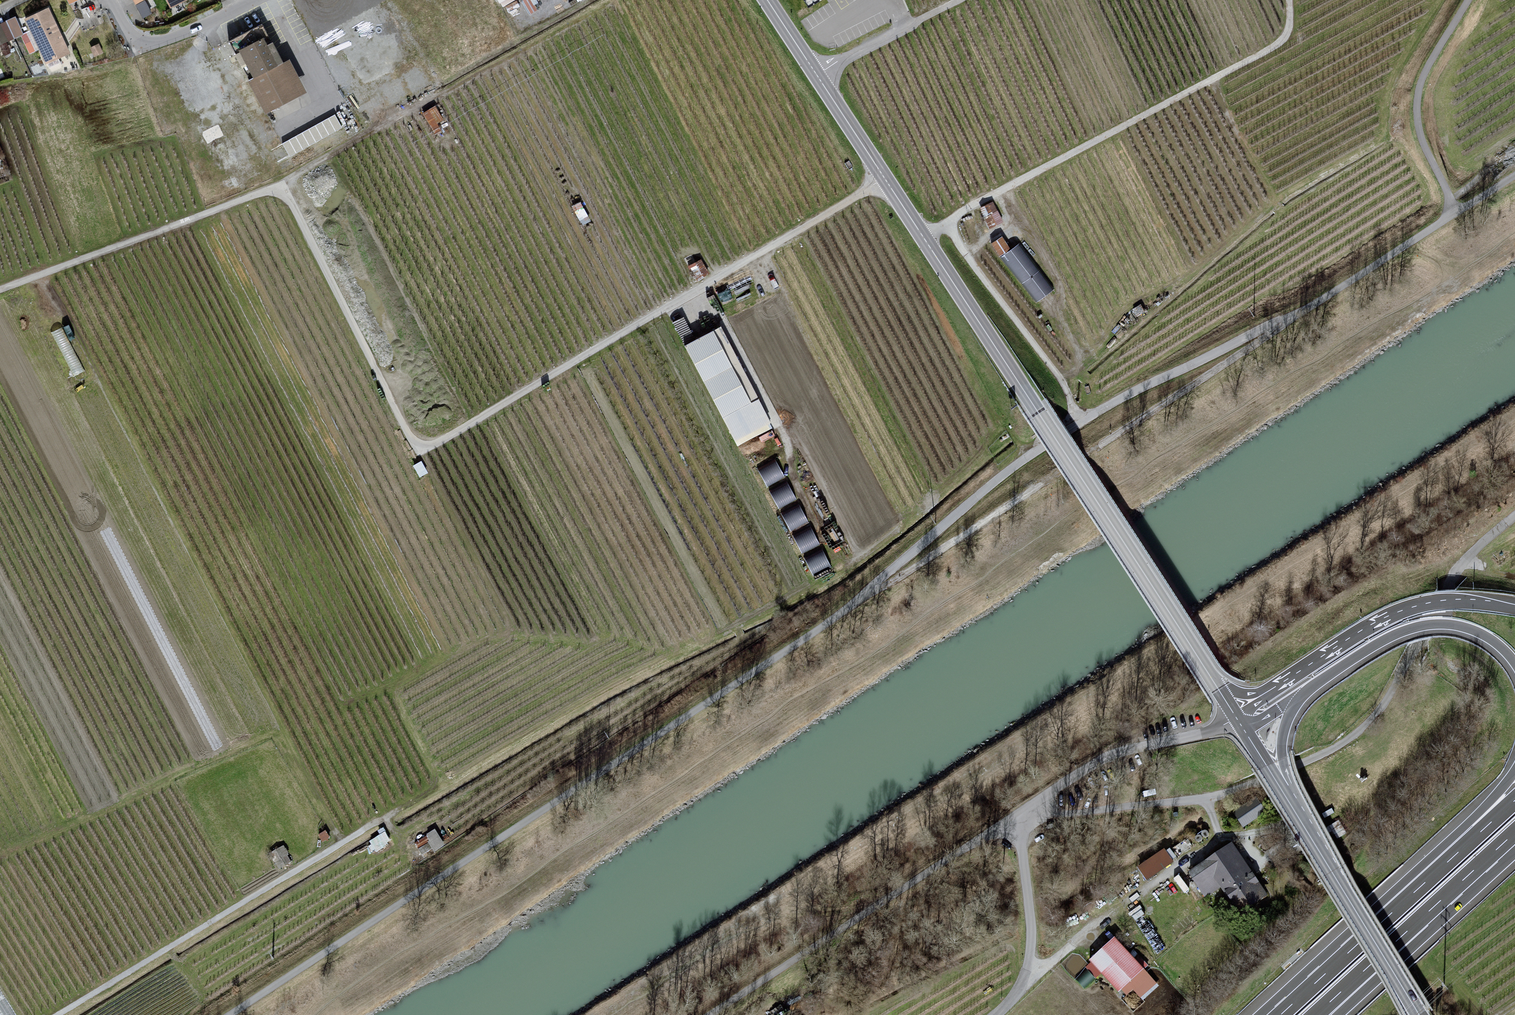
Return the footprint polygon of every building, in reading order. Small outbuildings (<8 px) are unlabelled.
[(142,16),(151,13),(147,0),(146,0),(138,2),(142,16)] [(168,10),(188,0),(163,0),(168,10)] [(46,8),(21,19),(41,65),(66,54),(46,8)] [(0,25),(0,44),(21,35),(13,19),(0,25)] [(259,40),(236,51),(244,66),(240,68),(247,82),(245,83),(262,115),(304,94),(287,60),(280,64),(270,43),(263,47),(259,40)] [(443,119),(435,106),(422,114),(436,136),(443,132),(437,122),(443,119)] [(337,113),(282,139),(289,154),(344,127),(337,113)] [(1052,289),(1022,240),(1011,247),(1002,233),(994,239),(1033,301),(1052,289)] [(702,258),(689,265),(697,281),(711,274),(702,258)] [(772,428),(718,326),(682,345),(736,447),(772,428)] [(759,467),(766,483),(784,476),(777,459),(759,467)] [(788,479),(769,487),(778,505),(796,497),(788,479)] [(790,529),(808,519),(800,504),(782,513),(790,529)] [(793,533),(802,550),(820,542),(811,524),(793,533)] [(803,551),(812,573),(831,565),(822,543),(803,551)] [(1243,827),(1266,812),(1255,797),(1233,812),(1243,827)] [(433,850),(446,843),(437,828),(416,840),(422,851),(430,847),(433,850)] [(377,850),(392,841),(386,830),(370,839),(377,850)] [(1230,844),(1129,911),(1150,941),(1180,921),(1172,905),(1195,888),(1202,899),(1219,889),(1242,914),(1267,897),(1230,844)] [(1138,866),(1147,880),(1174,862),(1164,848),(1138,866)] [(1100,951),(1087,962),(1121,999),(1132,991),(1142,1004),(1158,985),(1141,970),(1112,940),(1100,951)]
